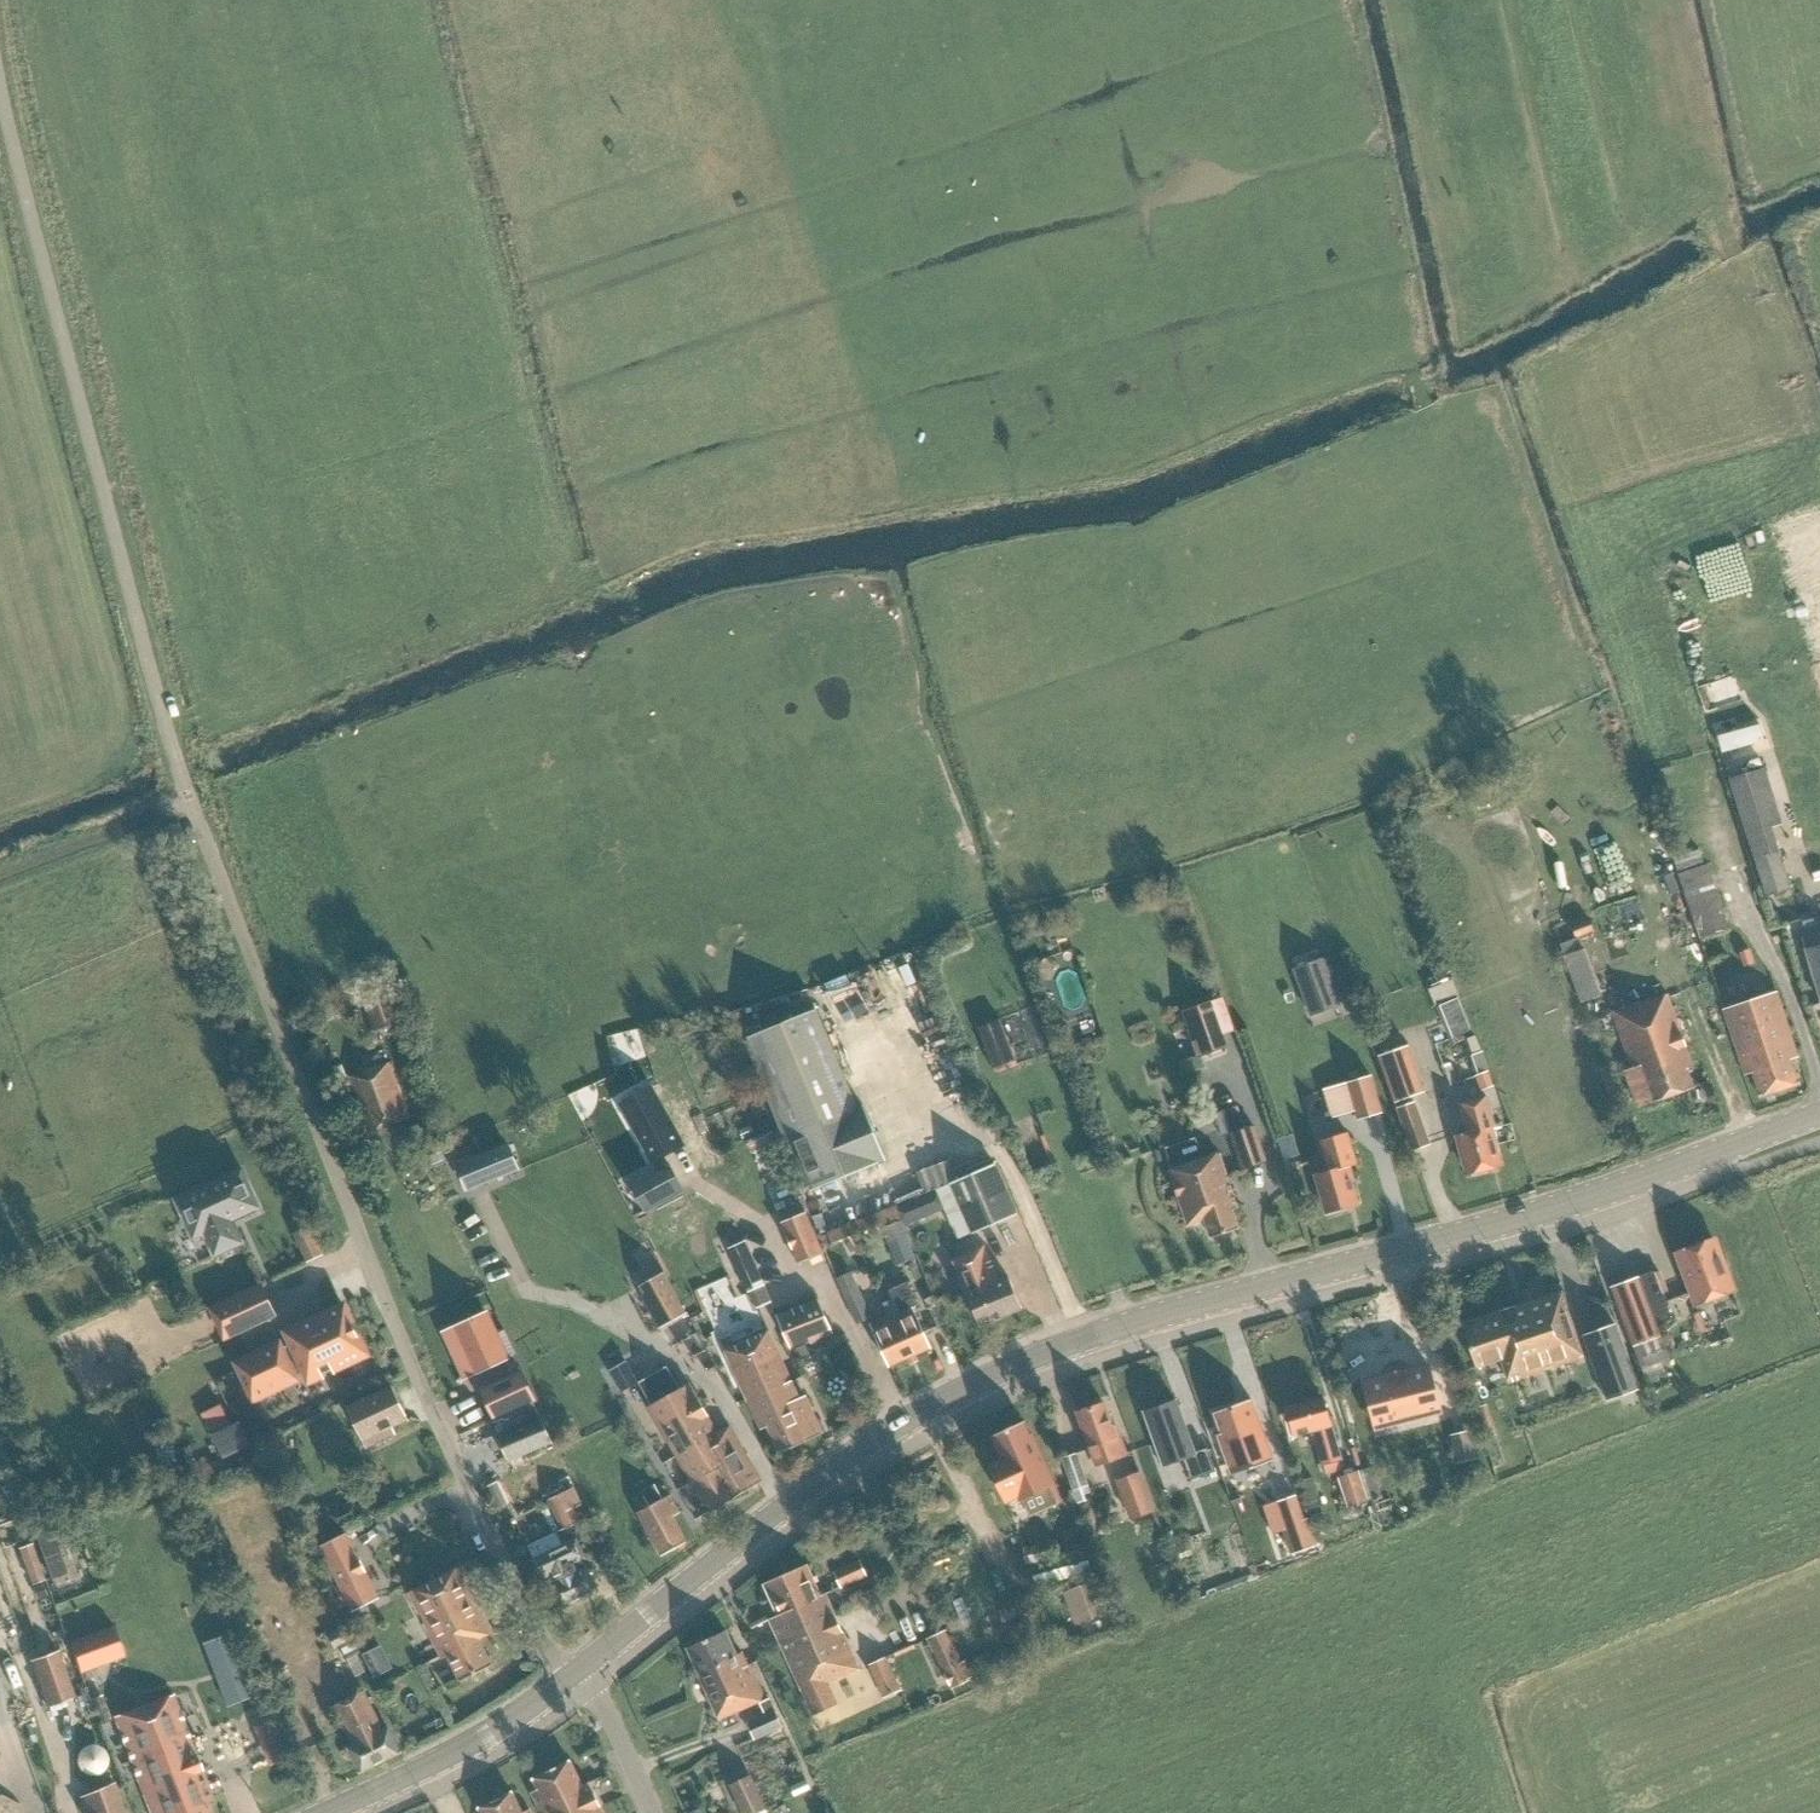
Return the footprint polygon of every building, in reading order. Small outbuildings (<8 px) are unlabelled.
[(1729,779),(1747,834),(1779,824),(1761,768),(1729,779)] [(1704,863),(1698,848),(1671,858),(1700,939),(1729,928),(1728,924),(1705,862),(1704,863)] [(1767,895),(1790,888),(1778,851),(1755,858),(1767,895)] [(1594,930),(1590,920),(1571,927),(1575,937),(1594,930)] [(1600,995),(1578,938),(1559,945),(1581,1002),(1600,995)] [(1806,950),(1819,997),(1819,946),(1806,950)] [(1739,951),(1744,966),(1753,963),(1749,948),(1739,951)] [(1295,969),(1311,1014),(1339,1005),(1322,959),(1295,969)] [(403,1021),(389,982),(360,993),(374,1032),(403,1021)] [(1798,1056),(1776,991),(1774,992),(1723,1009),(1745,1074),(1753,1072),(1761,1096),(1798,1083),(1790,1059),(1798,1056)] [(1223,996),(1183,1010),(1189,1029),(1199,1057),(1227,1047),(1222,1034),(1235,1030),(1223,996)] [(1651,1102),(1695,1088),(1687,1066),(1691,1065),(1668,996),(1614,1015),(1632,1068),(1625,1070),(1637,1106),(1651,1102)] [(1471,1030),(1458,998),(1436,1007),(1439,1014),(1449,1039),(1471,1030)] [(857,1108),(816,1009),(748,1038),(811,1191),(886,1160),(863,1105),(857,1108)] [(1002,1023),(978,1031),(994,1079),(1018,1071),(1002,1023)] [(1429,1142),(1412,1092),(1423,1089),(1408,1045),(1380,1054),(1412,1148),(1429,1142)] [(411,1117),(396,1080),(389,1062),(350,1077),(363,1110),(369,1108),(377,1130),(411,1117)] [(1474,1074),(1480,1090),(1493,1085),(1488,1069),(1474,1074)] [(1371,1074),(1345,1082),(1356,1119),(1382,1111),(1371,1074)] [(682,1145),(683,1145),(652,1088),(650,1089),(651,1089),(623,1105),(623,1104),(622,1105),(653,1161),(655,1161),(654,1160),(682,1145)] [(1495,1125),(1487,1096),(1460,1103),(1468,1131),(1456,1134),(1457,1137),(1462,1155),(1464,1155),(1469,1172),(1465,1173),(1466,1175),(1504,1165),(1503,1163),(1500,1164),(1494,1143),(1496,1142),(1492,1126),(1495,1125)] [(1245,1128),(1239,1110),(1210,1120),(1216,1138),(1229,1133),(1242,1169),(1267,1160),(1255,1124),(1245,1128)] [(1356,1209),(1362,1207),(1362,1205),(1355,1180),(1358,1180),(1354,1166),(1360,1164),(1352,1136),(1351,1133),(1323,1141),(1332,1171),(1319,1175),(1330,1215),(1330,1216),(1356,1209)] [(1287,1136),(1278,1139),(1279,1142),(1285,1159),(1297,1155),(1290,1135),(1287,1136)] [(508,1144),(458,1165),(469,1191),(519,1170),(508,1144)] [(1219,1153),(1170,1170),(1188,1225),(1205,1219),(1211,1238),(1239,1228),(1233,1210),(1238,1208),(1219,1153)] [(995,1163),(951,1182),(973,1233),(1017,1214),(995,1163)] [(669,1164),(631,1185),(645,1210),(683,1189),(669,1164)] [(259,1207),(242,1170),(177,1200),(194,1237),(205,1232),(215,1254),(241,1242),(231,1220),(240,1216),(259,1207)] [(945,1208),(937,1189),(899,1204),(906,1224),(945,1208)] [(824,1252),(807,1211),(781,1222),(797,1263),(824,1252)] [(905,1262),(915,1258),(900,1222),(882,1229),(897,1265),(905,1262)] [(309,1226),(295,1233),(308,1261),(322,1254),(309,1226)] [(1733,1290),(1713,1238),(1677,1252),(1697,1304),(1733,1290)] [(765,1284),(745,1240),(728,1247),(747,1292),(765,1284)] [(985,1245),(953,1258),(968,1294),(967,1294),(979,1325),(1022,1308),(1009,1277),(999,1281),(985,1245)] [(686,1313),(663,1271),(639,1284),(644,1294),(641,1296),(659,1328),(686,1313)] [(857,1324),(871,1317),(850,1271),(836,1278),(857,1324)] [(1656,1323),(1671,1318),(1662,1293),(1653,1271),(1611,1287),(1642,1368),(1669,1358),(1656,1323)] [(871,1324),(890,1366),(930,1347),(912,1306),(917,1303),(907,1281),(890,1289),(899,1311),(871,1324)] [(274,1315),(261,1286),(212,1309),(225,1337),(230,1335),(274,1315)] [(1561,1291),(1462,1324),(1476,1367),(1501,1359),(1509,1382),(1583,1357),(1561,1291)] [(832,1333),(818,1300),(777,1319),(792,1351),(794,1350),(805,1346),(832,1333)] [(360,1350),(337,1302),(280,1328),(285,1339),(274,1344),(272,1340),(241,1354),(231,1359),(235,1369),(247,1394),(289,1375),(282,1360),(293,1355),(303,1376),(360,1350)] [(1700,1312),(1694,1314),(1696,1321),(1703,1319),(1700,1312)] [(490,1320),(459,1334),(480,1379),(511,1365),(490,1320)] [(1639,1388),(1615,1323),(1583,1335),(1607,1400),(1639,1388)] [(805,1396),(801,1398),(799,1399),(767,1330),(725,1349),(761,1428),(767,1425),(780,1452),(823,1433),(805,1396)] [(805,1346),(794,1350),(798,1361),(810,1357),(805,1346)] [(1389,1375),(1365,1383),(1375,1415),(1398,1408),(1400,1414),(1427,1406),(1429,1412),(1443,1408),(1428,1362),(1404,1370),(1403,1368),(1402,1368),(1403,1371),(1390,1375),(1389,1372),(1388,1373),(1389,1375)] [(667,1369),(641,1384),(653,1406),(648,1409),(693,1483),(694,1482),(712,1512),(762,1481),(730,1426),(717,1434),(689,1385),(680,1390),(667,1369)] [(522,1373),(483,1391),(494,1417),(534,1399),(522,1373)] [(385,1384),(350,1400),(351,1404),(342,1408),(361,1449),(389,1436),(386,1430),(404,1422),(388,1387),(387,1387),(385,1384)] [(1337,1448),(1335,1439),(1323,1397),(1287,1407),(1295,1435),(1310,1431),(1314,1445),(1317,1444),(1320,1453),(1337,1448)] [(1252,1399),(1215,1412),(1222,1432),(1218,1434),(1233,1475),(1274,1460),(1252,1399)] [(1176,1401),(1144,1412),(1163,1465),(1183,1458),(1191,1479),(1216,1470),(1207,1447),(1195,1452),(1176,1401)] [(1104,1403),(1077,1412),(1096,1465),(1127,1455),(1116,1425),(1113,1426),(1104,1403)] [(1495,1430),(1486,1404),(1480,1407),(1488,1432),(1495,1430)] [(547,1445),(536,1419),(494,1436),(505,1463),(547,1445)] [(989,1463),(1006,1499),(1019,1493),(1021,1497),(1054,1482),(1031,1434),(1029,1435),(1023,1421),(1023,1420),(1023,1419),(990,1434),(991,1435),(992,1435),(1002,1456),(989,1463)] [(240,1422),(214,1435),(224,1456),(250,1443),(240,1422)] [(1475,1457),(1469,1431),(1452,1435),(1458,1461),(1475,1457)] [(1088,1485),(1077,1452),(1062,1457),(1073,1490),(1088,1485)] [(1155,1510),(1140,1470),(1115,1479),(1130,1519),(1155,1510)] [(1367,1500),(1358,1471),(1339,1477),(1348,1506),(1367,1500)] [(507,1503),(497,1480),(486,1486),(497,1508),(507,1503)] [(662,1556),(687,1542),(673,1515),(679,1512),(670,1494),(662,1499),(654,1484),(642,1491),(650,1505),(637,1512),(662,1556)] [(557,1531),(563,1544),(532,1559),(541,1579),(551,1575),(555,1583),(550,1585),(562,1609),(599,1591),(587,1567),(579,1571),(575,1563),(587,1557),(577,1537),(584,1534),(578,1523),(581,1521),(574,1508),(582,1504),(573,1487),(550,1498),(565,1528),(557,1531)] [(1296,1495),(1278,1501),(1287,1528),(1282,1530),(1291,1554),(1317,1545),(1308,1518),(1304,1519),(1296,1495)] [(345,1504),(343,1510),(347,1519),(360,1512),(354,1499),(345,1504)] [(320,1548),(351,1614),(377,1602),(346,1536),(320,1548)] [(1055,1559),(1051,1541),(1028,1546),(1032,1564),(1055,1559)] [(867,1576),(859,1559),(833,1571),(841,1588),(867,1576)] [(807,1564),(764,1583),(778,1614),(769,1618),(780,1642),(802,1693),(812,1715),(839,1703),(829,1681),(858,1668),(835,1617),(825,1593),(820,1595),(807,1564)] [(1036,1589),(1094,1577),(1091,1564),(1033,1576),(1036,1589)] [(460,1566),(409,1592),(441,1657),(447,1654),(461,1681),(492,1665),(479,1638),(493,1631),(478,1601),(476,1602),(469,1589),(471,1588),(460,1566)] [(1110,1610),(1097,1578),(1063,1592),(1076,1624),(1110,1610)] [(41,1583),(33,1586),(38,1598),(46,1595),(41,1583)] [(1022,1606),(1027,1616),(1035,1613),(1031,1602),(1022,1606)] [(81,1671),(124,1655),(113,1626),(70,1642),(81,1671)] [(344,1628),(329,1636),(335,1647),(340,1645),(350,1640),(344,1628)] [(726,1674),(748,1664),(742,1652),(737,1654),(726,1630),(687,1647),(693,1661),(696,1668),(698,1672),(720,1662),(726,1674)] [(945,1630),(928,1638),(944,1671),(952,1688),(969,1680),(968,1678),(972,1676),(965,1660),(961,1662),(945,1630)] [(230,1643),(219,1648),(233,1684),(244,1679),(230,1643)] [(383,1647),(363,1656),(373,1680),(393,1672),(383,1647)] [(75,1696),(58,1650),(29,1660),(46,1706),(75,1696)] [(356,1654),(347,1659),(356,1676),(365,1672),(356,1654)] [(902,1689),(887,1656),(868,1664),(884,1697),(902,1689)] [(748,1665),(748,1664),(726,1674),(720,1662),(698,1672),(719,1719),(770,1697),(767,1690),(762,1692),(750,1664),(748,1665)] [(361,1772),(380,1763),(386,1760),(401,1752),(388,1727),(384,1729),(364,1690),(348,1698),(333,1705),(353,1745),(348,1747),(361,1772)] [(101,1695),(90,1699),(100,1724),(111,1719),(101,1695)] [(209,1804),(214,1802),(174,1699),(173,1695),(145,1705),(139,1708),(115,1717),(151,1812),(212,1812),(209,1804)] [(759,1703),(764,1714),(747,1722),(754,1738),(782,1725),(769,1698),(759,1703)] [(83,1747),(77,1772),(102,1778),(108,1752),(83,1747)] [(533,1779),(538,1789),(532,1792),(542,1812),(605,1812),(602,1807),(600,1805),(589,1782),(582,1785),(579,1778),(570,1760),(533,1779)] [(742,1812),(755,1812),(765,1809),(750,1776),(730,1785),(742,1812)] [(111,1784),(76,1798),(82,1812),(123,1812),(111,1784)] [(479,1808),(482,1812),(530,1812),(526,1805),(520,1808),(513,1792),(479,1808)]
